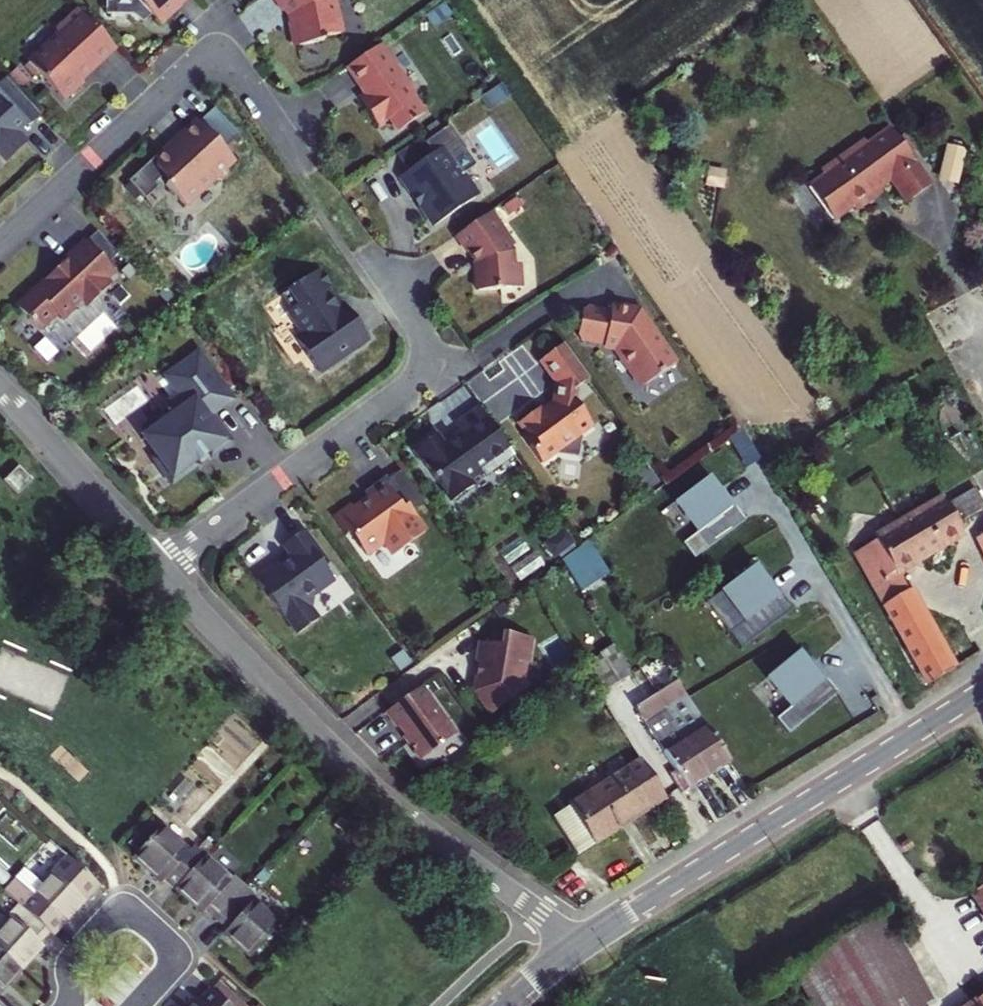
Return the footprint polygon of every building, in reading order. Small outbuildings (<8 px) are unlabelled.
[(106,14),(132,15),(151,16),(161,26),(181,7),(177,4),(182,0),(106,0),(106,14)] [(282,12),(288,8),(291,12),(293,22),(289,28),(292,41),(297,46),(322,41),(322,38),(339,34),(332,0),(274,0),(282,12)] [(115,48),(79,9),(60,27),(60,34),(28,63),(64,101),(83,84),(77,76),(89,66),(92,69),(115,48)] [(414,94),(380,45),(346,68),(361,89),(362,88),(367,95),(373,104),(364,109),(378,128),(389,120),(397,132),(424,114),(411,95),(414,94)] [(41,116),(6,78),(0,84),(0,154),(7,162),(27,144),(16,132),(25,125),(28,128),(41,116)] [(367,95),(359,101),(364,109),(373,104),(367,95)] [(214,109),(199,123),(224,149),(239,135),(214,109)] [(229,169),(236,162),(224,149),(199,123),(198,121),(179,140),(182,143),(170,154),(156,154),(156,168),(130,192),(147,210),(160,198),(157,194),(166,186),(187,208),(218,179),(223,179),(229,174),(229,169)] [(400,177),(435,226),(475,199),(461,177),(477,166),(449,126),(425,143),(433,155),(408,172),(400,177)] [(823,176),(809,187),(833,221),(852,208),(855,212),(872,199),(869,195),(879,188),(890,180),(906,203),(931,185),(909,155),(913,152),(902,136),(897,139),(890,128),(867,145),(864,141),(821,172),(823,176)] [(396,156),(408,172),(433,155),(425,143),(421,138),(396,156)] [(948,146),(940,176),(956,180),(964,150),(948,146)] [(879,188),(869,195),(872,199),(881,192),(879,188)] [(501,226),(491,212),(456,236),(475,264),(477,292),(521,288),(519,264),(514,265),(513,251),(510,248),(511,241),(505,233),(500,233),(501,226)] [(98,233),(87,242),(108,264),(118,255),(98,233)] [(62,265),(17,307),(39,331),(57,315),(62,321),(76,308),(78,310),(91,299),(94,302),(111,286),(107,280),(115,272),(108,264),(87,242),(86,240),(60,263),(62,265)] [(307,356),(316,369),(340,352),(343,355),(368,337),(350,312),(345,316),(341,311),(332,309),(334,300),(330,295),(331,292),(328,287),(329,286),(328,280),(325,274),(318,271),(281,297),(293,313),(292,318),(304,335),(301,337),(309,348),(307,356)] [(581,341),(617,348),(644,387),(675,366),(661,346),(664,343),(654,329),(650,331),(639,314),(611,309),(611,313),(587,308),(582,312),(578,337),(581,341)] [(590,380),(564,345),(540,363),(556,385),(553,408),(543,415),(540,409),(520,424),(529,435),(523,439),(542,464),(557,454),(578,457),(581,436),(593,427),(576,402),(578,389),(590,380)] [(343,355),(340,352),(316,369),(320,374),(344,357),(343,355)] [(180,412),(144,438),(159,458),(155,461),(172,484),(197,466),(195,462),(197,460),(193,455),(202,449),(206,454),(208,452),(211,456),(230,442),(217,425),(213,428),(207,418),(211,416),(232,400),(212,373),(172,402),(180,412)] [(501,458),(511,451),(480,408),(456,426),(462,434),(445,446),(437,435),(415,451),(452,503),(475,487),(470,480),(482,472),(485,476),(504,462),(501,458)] [(202,449),(193,455),(197,460),(206,454),(202,449)] [(511,451),(501,458),(504,462),(514,455),(511,451)] [(26,463),(11,478),(25,492),(40,477),(26,463)] [(402,471),(389,481),(412,513),(425,503),(402,471)] [(682,545),(694,560),(746,521),(734,505),(731,507),(719,491),(709,477),(674,503),(697,533),(682,545)] [(351,507),(334,520),(347,537),(351,534),(367,557),(385,544),(394,557),(427,533),(412,513),(389,481),(387,478),(364,494),(369,500),(354,511),(351,507)] [(719,491),(731,507),(734,505),(722,489),(719,491)] [(854,553),(926,681),(928,685),(952,670),(909,591),(907,592),(896,573),(963,533),(958,524),(982,509),(982,502),(975,489),(948,505),(944,500),(854,553)] [(549,542),(558,556),(578,543),(569,528),(549,542)] [(286,617),(299,636),(319,621),(310,608),(311,599),(335,582),(326,568),(329,566),(304,532),(284,547),(292,557),(258,582),(264,591),(269,587),(274,595),(269,598),(284,618),(286,617)] [(589,542),(559,563),(577,594),(609,574),(589,542)] [(730,634),(741,649),(793,610),(781,595),(778,597),(766,581),(756,567),(721,593),(744,623),(730,634)] [(766,581),(778,597),(781,595),(769,579),(766,581)] [(264,591),(269,598),(274,595),(269,587),(264,591)] [(493,633),(491,645),(499,646),(500,634),(493,633)] [(477,663),(474,693),(491,717),(528,688),(522,680),(525,662),(527,663),(530,638),(500,634),(499,646),(491,645),(477,643),(475,663),(477,663)] [(602,660),(587,670),(600,693),(629,676),(611,647),(599,655),(602,660)] [(776,719),(788,734),(838,694),(826,679),(824,681),(811,665),(800,651),(766,678),(790,708),(776,719)] [(811,665),(824,681),(826,679),(813,663),(811,665)] [(678,799),(731,766),(679,684),(636,711),(675,774),(667,780),(678,799)] [(423,688),(387,714),(398,730),(401,728),(407,737),(405,739),(423,762),(458,736),(423,688)] [(637,761),(552,816),(578,857),(664,803),(637,761)] [(163,885),(174,894),(203,862),(192,852),(188,857),(160,831),(131,862),(160,888),(163,885)] [(2,892),(16,905),(45,933),(55,922),(59,925),(95,888),(65,859),(40,886),(23,870),(2,892)] [(229,885),(203,862),(174,894),(199,918),(203,914),(215,924),(244,893),(232,882),(229,885)] [(972,894),(982,909),(982,886),(972,894)] [(255,902),(244,893),(215,924),(225,934),(222,938),(247,961),(277,929),(251,905),(255,902)] [(18,971),(40,947),(36,944),(45,933),(16,905),(6,917),(9,920),(0,930),(0,954),(18,971)] [(791,970),(812,1005),(928,1005),(933,1003),(883,917),(791,970)] [(18,971),(0,954),(0,991),(18,971)] [(208,993),(222,1005),(237,1005),(215,985),(208,993)] [(190,1005),(222,1005),(208,993),(199,1003),(195,1000),(190,1005)]
